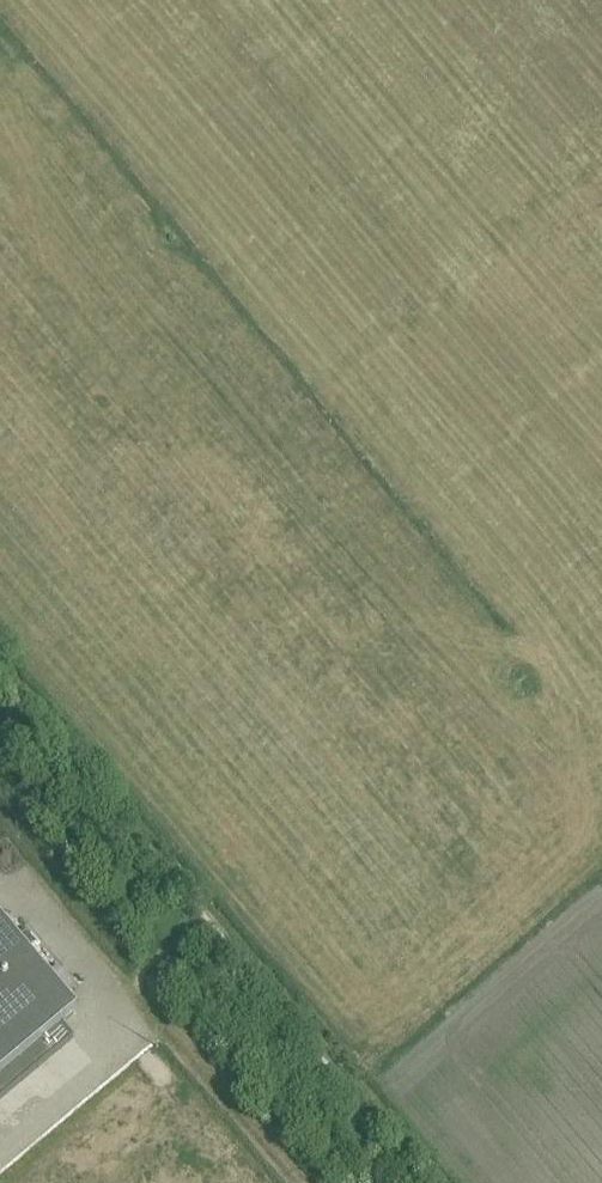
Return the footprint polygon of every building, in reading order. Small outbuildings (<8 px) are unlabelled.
[(73,1038),(62,1024),(76,1012),(0,921),(0,1100),(73,1038)]
